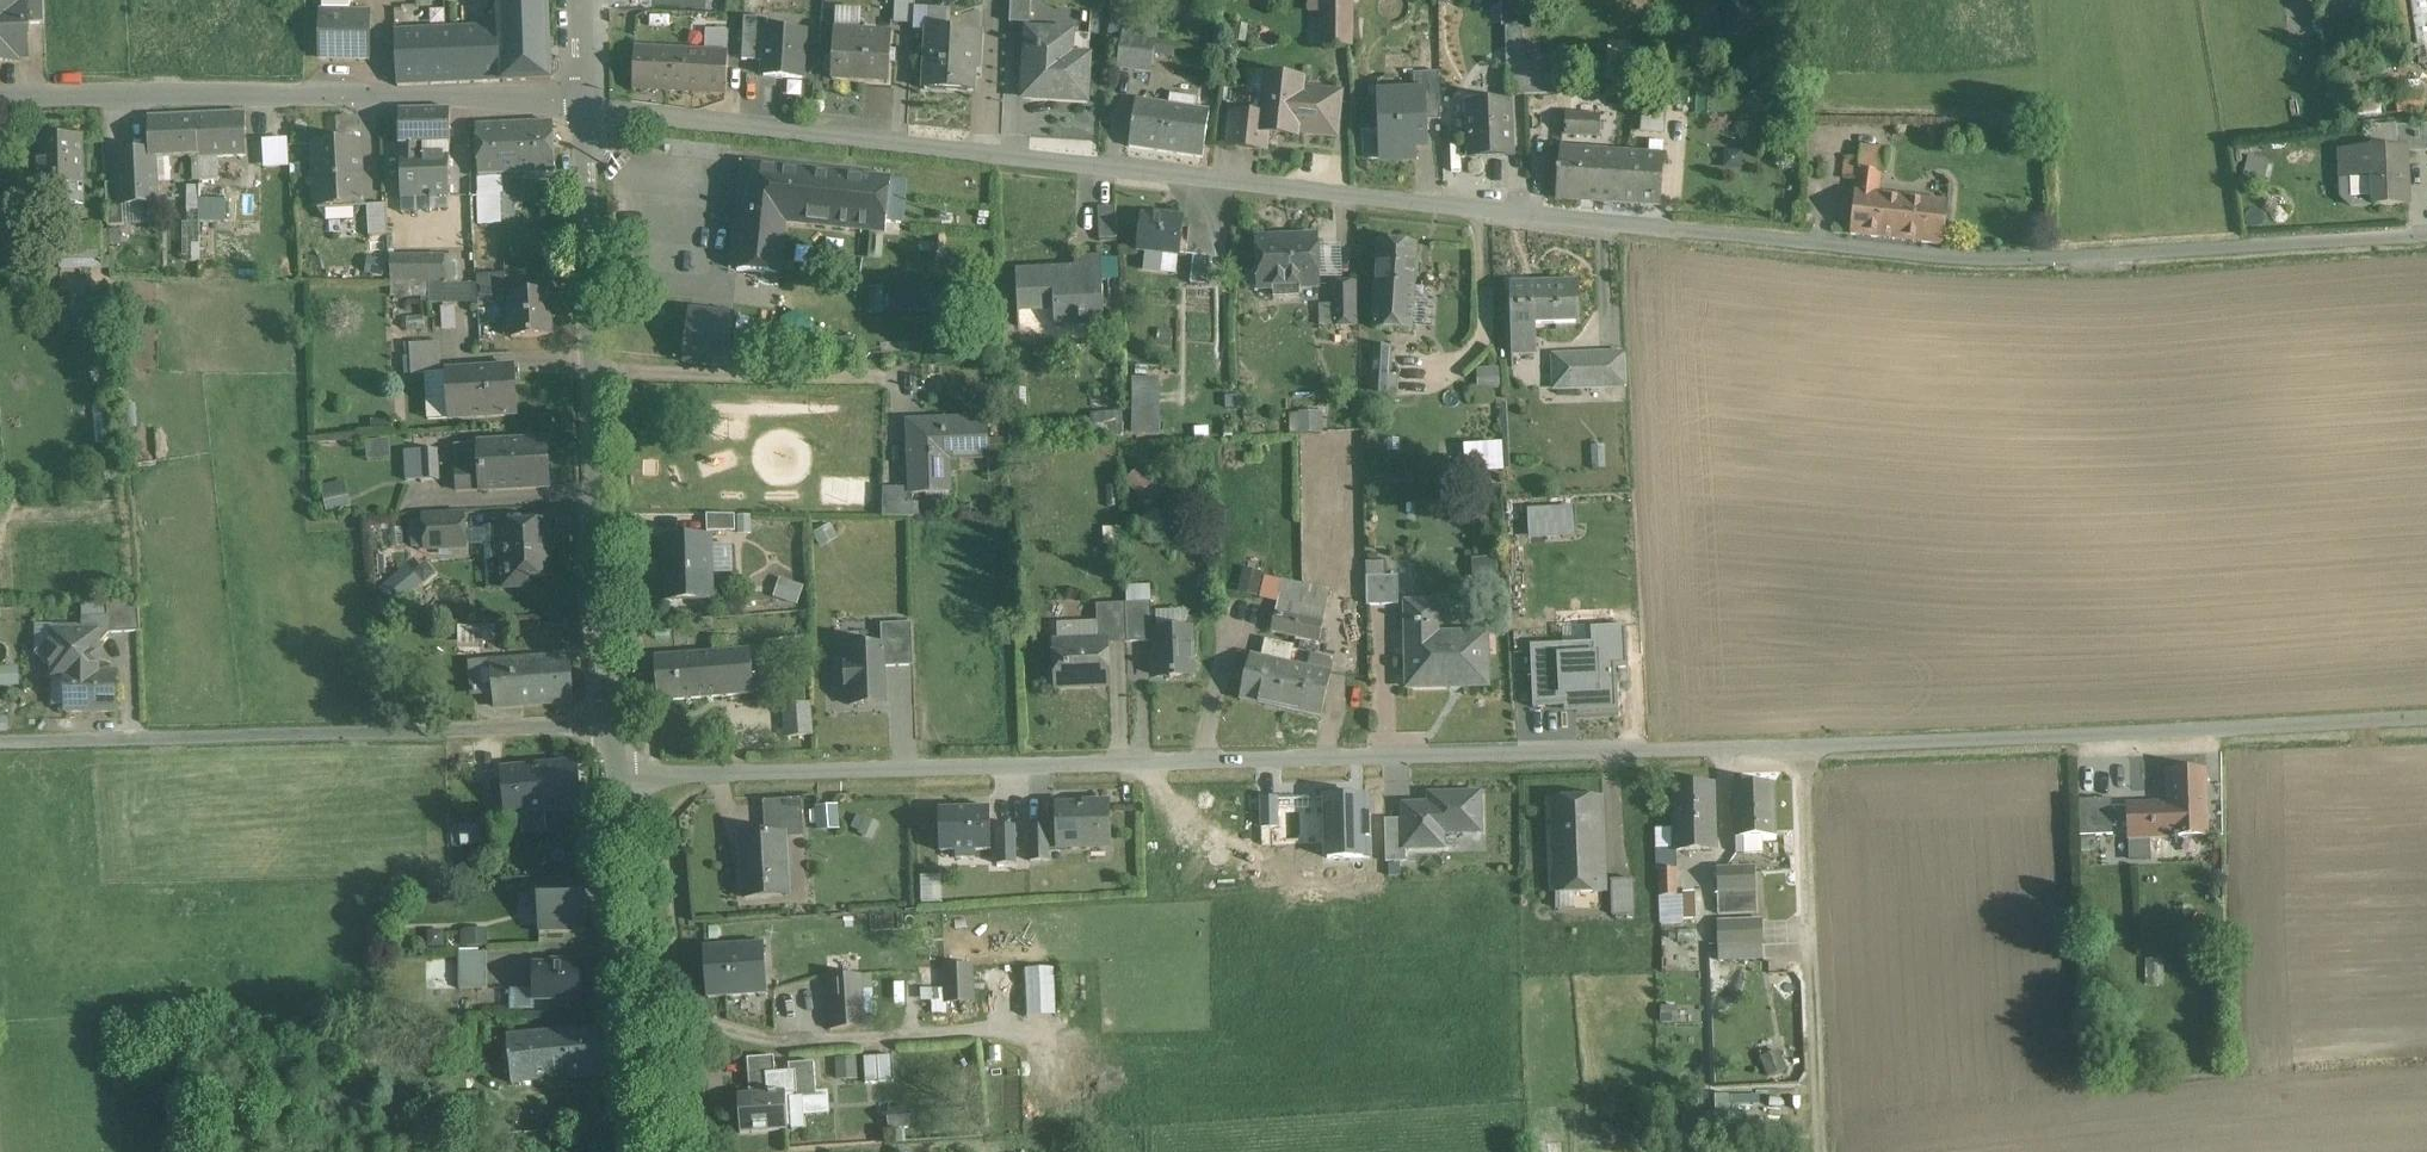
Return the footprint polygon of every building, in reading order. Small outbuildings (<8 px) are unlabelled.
[(0,1),(0,63),(18,62),(18,57),(28,57),(27,25),(26,5),(25,5),(16,6),(16,0),(0,1)] [(25,5),(26,5),(27,25),(44,25),(43,0),(25,0),(25,5)] [(462,5),(453,5),(454,30),(395,32),(397,87),(502,82),(499,0),(461,0),(462,5)] [(444,0),(414,1),(415,26),(445,25),(444,0)] [(502,82),(551,80),(547,0),(499,0),(502,82)] [(746,10),(760,11),(761,0),(747,0),(746,10)] [(893,24),(914,25),(915,9),(915,0),(894,0),(893,24)] [(1009,23),(1030,24),(1031,0),(1011,0),(1009,23)] [(2417,60),(2426,59),(2426,0),(2409,0),(2417,60)] [(1351,5),(1323,4),(1323,45),(1351,45),(1351,5)] [(948,11),(915,9),(914,25),(914,31),(928,32),(928,30),(947,31),(948,11)] [(369,14),(321,13),(321,59),(368,59),(369,14)] [(1508,97),(1526,97),(1526,64),(1524,27),(1506,28),(1508,97)] [(805,32),(767,29),(763,76),(802,78),(805,32)] [(947,31),(928,30),(928,32),(925,90),(973,93),(975,56),(980,57),(981,33),(947,31)] [(725,32),(707,31),(705,51),(723,52),(725,32)] [(1072,34),(1027,31),(1024,98),(1086,102),(1088,76),(1070,75),(1072,34)] [(892,37),(836,33),(833,80),(889,84),(892,37)] [(1156,41),(1121,37),(1117,69),(1152,73),(1156,41)] [(705,51),(635,46),(632,90),(726,96),(729,52),(723,52),(705,51)] [(1526,64),(1526,97),(1554,96),(1554,63),(1526,64)] [(1440,73),(1415,74),(1415,94),(1426,93),(1427,121),(1441,120),(1440,73)] [(1303,80),(1266,76),(1261,116),(1259,133),(1267,134),(1297,137),(1297,132),(1336,136),(1341,94),(1302,90),(1303,80)] [(1567,83),(1565,116),(1597,119),(1596,138),(1616,140),(1618,106),(1616,105),(1617,87),(1567,83)] [(1415,94),(1379,95),(1381,159),(1416,158),(1415,144),(1428,144),(1427,121),(1426,93),(1415,94)] [(1209,109),(1134,100),(1129,146),(1203,155),(1209,109)] [(1511,104),(1467,106),(1469,157),(1506,156),(1506,138),(1512,138),(1511,104)] [(452,110),(403,110),(402,147),(404,147),(402,200),(448,197),(450,145),(451,145),(452,110)] [(1261,116),(1232,113),(1228,146),(1265,150),(1267,134),(1259,133),(1261,116)] [(245,114),(197,115),(198,157),(198,177),(198,181),(218,181),(218,158),(246,157),(245,114)] [(197,115),(148,117),(149,153),(149,160),(152,160),(198,157),(197,115)] [(1564,136),(1596,138),(1597,119),(1565,116),(1564,136)] [(552,123),(477,126),(478,151),(553,147),(552,123)] [(2396,127),(2397,148),(2406,148),(2407,153),(2426,152),(2426,125),(2396,127)] [(82,138),(37,139),(39,206),(84,205),(82,138)] [(355,220),(362,208),(359,143),(314,145),(317,210),(318,210),(326,221),(355,220)] [(553,147),(478,151),(479,175),(512,173),(512,179),(524,179),(524,173),(555,171),(553,147)] [(1893,150),(1860,147),(1859,159),(1858,170),(1879,172),(1890,173),(1893,150)] [(2397,148),(2339,151),(2342,198),(2351,206),(2374,205),(2374,207),(2409,206),(2407,153),(2406,148),(2397,148)] [(1593,154),(1560,151),(1557,198),(1590,200),(1593,154)] [(149,153),(118,155),(120,183),(121,205),(122,205),(154,203),(152,160),(149,160),(149,153)] [(1659,158),(1593,154),(1590,200),(1656,205),(1659,158)] [(1903,197),(1876,194),(1879,172),(1858,170),(1859,159),(1845,158),(1843,178),(1856,180),(1850,235),(1898,240),(1903,197)] [(892,180),(747,164),(735,273),(777,277),(783,222),(886,233),(892,180)] [(502,177),(478,178),(478,194),(477,194),(478,224),(501,223),(500,194),(503,194),(502,177)] [(120,183),(105,184),(108,227),(124,226),(122,205),(121,205),(120,183)] [(261,188),(198,187),(199,222),(260,223),(261,188)] [(1946,202),(1903,197),(1898,240),(1941,245),(1946,202)] [(386,205),(367,206),(369,237),(388,236),(386,205)] [(1116,208),(1098,209),(1099,240),(1117,239),(1116,208)] [(1184,217),(1163,215),(1162,220),(1142,218),(1138,251),(1146,251),(1144,270),(1161,272),(1163,253),(1180,255),(1184,217)] [(1318,237),(1256,240),(1258,289),(1320,287),(1318,237)] [(1417,245),(1378,242),(1374,306),(1413,308),(1417,245)] [(101,254),(61,255),(61,270),(101,269),(101,254)] [(474,254),(462,254),(461,280),(473,281),(474,254)] [(1211,259),(1193,256),(1189,284),(1207,287),(1211,259)] [(478,284),(446,285),(445,257),(391,257),(392,284),(392,297),(430,297),(430,303),(478,302),(478,300),(478,284)] [(1075,272),(1014,275),(1015,311),(1050,309),(1051,327),(1101,325),(1098,260),(1074,262),(1075,272)] [(503,274),(477,275),(478,284),(478,300),(504,299),(503,274)] [(1577,282),(1510,283),(1511,357),(1538,356),(1537,327),(1578,326),(1577,282)] [(1355,283),(1333,284),(1334,326),(1355,325),(1355,283)] [(546,293),(512,295),(513,315),(510,316),(511,338),(549,336),(546,293)] [(1413,308),(1374,306),(1373,329),(1412,331),(1413,308)] [(730,319),(689,314),(683,361),(725,366),(730,319)] [(436,344),(407,346),(410,377),(439,375),(436,344)] [(1393,349),(1372,348),(1369,396),(1399,397),(1400,379),(1391,378),(1393,349)] [(1625,353),(1551,355),(1552,391),(1626,390),(1625,353)] [(514,370),(444,375),(448,420),(517,415),(514,370)] [(1158,420),(1159,377),(1133,376),(1132,420),(1158,420)] [(1322,415),(1291,415),(1291,435),(1322,434),(1322,415)] [(984,419),(904,422),(906,485),(907,494),(908,494),(944,493),(942,445),(985,443),(984,419)] [(545,442),(478,446),(479,469),(481,490),(548,485),(545,442)] [(452,471),(456,471),(479,469),(478,446),(478,443),(451,444),(452,471)] [(1502,443),(1464,445),(1465,473),(1503,472),(1502,443)] [(436,451),(419,452),(421,479),(421,493),(438,492),(436,451)] [(419,452),(404,453),(405,480),(421,479),(419,452)] [(479,469),(456,471),(457,491),(481,490),(479,469)] [(325,508),(349,505),(346,479),(321,482),(325,508)] [(906,485),(883,486),(882,518),(909,518),(908,494),(907,494),(906,485)] [(1358,516),(1339,509),(1331,527),(1350,535),(1358,516)] [(1572,512),(1532,513),(1532,535),(1572,534),(1572,512)] [(464,515),(423,517),(425,550),(466,547),(464,515)] [(735,516),(707,516),(707,533),(736,532),(735,516)] [(546,524),(503,526),(505,560),(502,560),(503,589),(530,587),(529,578),(550,576),(546,524)] [(709,537),(664,538),(666,603),(711,602),(709,537)] [(1498,558),(1472,558),(1472,584),(1498,584),(1498,558)] [(415,569),(424,582),(436,573),(427,560),(415,569)] [(1237,591),(1289,608),(1295,590),(1310,595),(1312,588),(1246,565),(1237,591)] [(378,591),(391,607),(421,582),(407,566),(378,591)] [(1398,578),(1366,578),(1367,606),(1399,605),(1398,578)] [(1328,604),(1302,598),(1297,617),(1291,616),(1290,638),(1319,644),(1328,604)] [(138,601),(107,603),(108,617),(109,634),(140,632),(138,601)] [(1151,603),(1126,604),(1127,644),(1153,642),(1151,603)] [(1126,604),(1096,605),(1098,643),(1106,643),(1106,644),(1127,644),(1126,604)] [(1437,605),(1406,606),(1408,690),(1486,687),(1485,654),(1476,655),(1476,636),(1437,638),(1437,605)] [(1291,616),(1277,612),(1272,633),(1290,638),(1291,616)] [(82,631),(52,631),(52,638),(35,653),(52,670),(52,677),(66,677),(66,672),(98,672),(98,647),(109,634),(108,617),(82,618),(82,631)] [(912,623),(881,625),(882,647),(883,647),(884,668),(914,666),(912,623)] [(1592,642),(1529,646),(1533,708),(1566,706),(1566,713),(1618,710),(1615,667),(1630,666),(1628,626),(1591,628),(1592,642)] [(1192,630),(1157,632),(1158,662),(1152,662),(1153,675),(1170,675),(1170,677),(1194,676),(1192,630)] [(494,633),(479,632),(479,640),(493,641),(494,633)] [(1098,643),(1056,645),(1057,661),(1064,667),(1065,686),(1108,685),(1106,644),(1106,643),(1098,643)] [(867,646),(847,647),(848,666),(841,666),(842,687),(849,687),(850,706),(870,705),(870,704),(886,703),(884,668),(883,647),(882,647),(867,647),(867,646)] [(751,652),(716,654),(719,697),(754,694),(751,652)] [(716,654),(657,659),(660,701),(719,697),(716,654)] [(1289,664),(1249,655),(1238,701),(1278,710),(1289,664)] [(568,656),(490,662),(492,680),(514,678),(516,705),(572,701),(568,656)] [(492,680),(490,662),(476,664),(478,697),(493,696),(492,680)] [(1331,674),(1289,664),(1278,710),(1320,720),(1331,674)] [(98,672),(66,672),(66,677),(66,712),(115,713),(116,672),(98,672)] [(514,678),(492,680),(493,696),(494,707),(516,705),(514,678)] [(810,704),(785,706),(787,737),(813,735),(810,704)] [(577,762),(502,769),(506,815),(581,808),(577,762)] [(2205,770),(2168,771),(2169,805),(2144,805),(2144,837),(2207,836),(2205,770)] [(1772,784),(1734,785),(1736,837),(1736,853),(1762,852),(1762,837),(1774,836),(1772,784)] [(1713,786),(1674,787),(1675,826),(1659,826),(1660,848),(1677,848),(1714,847),(1713,786)] [(1480,794),(1439,795),(1439,804),(1404,805),(1404,820),(1405,848),(1406,848),(1443,847),(1443,833),(1481,832),(1480,794)] [(1330,798),(1331,855),(1371,854),(1371,838),(1367,838),(1367,822),(1361,822),(1361,813),(1352,813),(1351,807),(1366,806),(1366,797),(1330,798)] [(802,799),(764,802),(766,835),(784,834),(785,839),(805,838),(802,799)] [(1600,799),(1550,800),(1553,893),(1603,893),(1600,799)] [(2113,799),(2080,800),(2081,834),(2114,833),(2113,799)] [(1108,803),(1082,804),(1083,810),(1075,810),(1075,806),(1058,807),(1058,831),(1059,849),(1060,849),(1105,847),(1104,828),(1109,828),(1108,803)] [(814,807),(816,830),(837,828),(834,805),(814,807)] [(2144,837),(2144,805),(2129,806),(2130,837),(2144,837)] [(991,808),(940,807),(939,850),(955,850),(955,859),(975,859),(975,851),(990,852),(991,808)] [(1404,820),(1385,820),(1386,863),(1406,862),(1406,848),(1405,848),(1404,820)] [(1677,848),(1660,848),(1659,826),(1655,826),(1656,871),(1660,871),(1677,871),(1677,848)] [(1014,827),(995,827),(996,865),(1015,865),(1014,827)] [(1048,829),(1029,830),(1030,862),(1049,861),(1049,832),(1048,829)] [(1059,849),(1058,831),(1049,832),(1049,853),(1060,853),(1060,849),(1059,849)] [(766,835),(741,837),(746,901),(789,898),(785,839),(784,834),(766,835)] [(1753,869),(1716,870),(1718,913),(1755,912),(1753,869)] [(1677,896),(1677,871),(1660,871),(1660,896),(1677,896)] [(577,877),(545,877),(545,891),(578,891),(577,877)] [(1633,880),(1611,881),(1612,915),(1634,915),(1633,880)] [(545,891),(538,891),(539,933),(587,933),(586,906),(581,907),(580,891),(578,891),(545,891)] [(1682,917),(1698,916),(1697,892),(1681,893),(1682,917)] [(1762,920),(1718,921),(1718,947),(1762,945),(1763,945),(1762,920)] [(1656,936),(1656,924),(1635,924),(1635,936),(1656,936)] [(487,932),(466,932),(466,947),(487,946),(487,932)] [(1718,947),(1719,961),(1763,959),(1762,945),(1718,947)] [(762,946),(707,950),(710,997),(766,993),(762,946)] [(484,953),(456,953),(457,990),(484,990),(484,953)] [(561,961),(561,966),(534,966),(534,1001),(579,1000),(578,961),(561,961)] [(943,966),(944,1002),(971,1001),(969,965),(943,966)] [(1056,968),(1026,970),(1029,1015),(1058,1014),(1056,968)] [(862,975),(829,977),(832,1031),(865,1029),(862,975)] [(600,1023),(545,1029),(550,1077),(605,1072),(600,1023)] [(545,1029),(507,1033),(512,1081),(550,1077),(545,1029)] [(1778,1052),(1761,1059),(1768,1077),(1785,1070),(1778,1052)] [(865,1080),(893,1078),(892,1053),(864,1054),(865,1080)] [(774,1057),(747,1059),(748,1077),(754,1076),(754,1075),(775,1073),(774,1057)] [(832,1060),(834,1081),(856,1079),(854,1058),(832,1060)] [(775,1073),(754,1075),(754,1076),(756,1094),(738,1095),(740,1134),(788,1131),(788,1127),(792,1127),(792,1130),(805,1130),(803,1100),(826,1098),(826,1096),(816,1097),(814,1062),(788,1065),(789,1072),(775,1073)]
